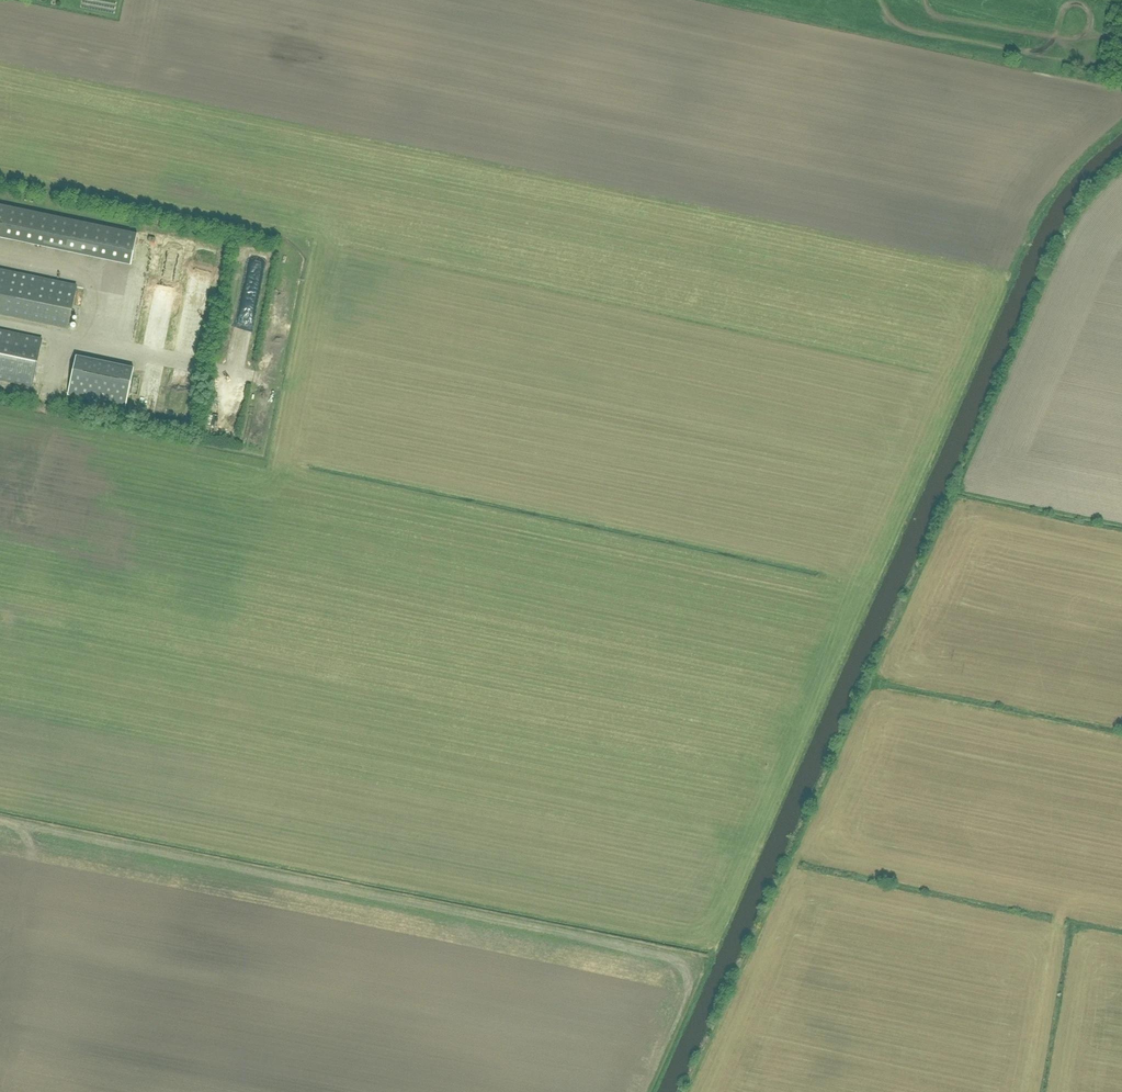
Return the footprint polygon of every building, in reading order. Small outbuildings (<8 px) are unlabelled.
[(128,256),(134,231),(89,220),(83,245),(128,256)] [(77,286),(0,270),(0,315),(68,329),(77,286)] [(177,303),(177,294),(161,294),(161,303),(177,303)] [(42,340),(0,331),(0,380),(32,386),(42,340)] [(76,357),(68,394),(126,407),(133,369),(76,357)] [(201,426),(209,429),(215,412),(207,409),(201,426)]
